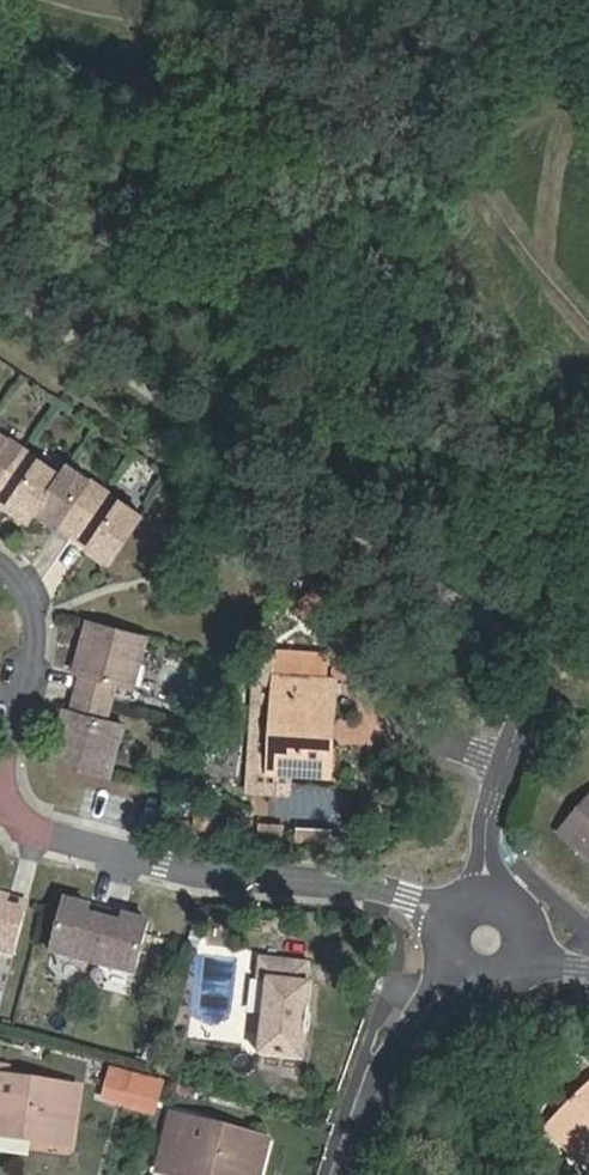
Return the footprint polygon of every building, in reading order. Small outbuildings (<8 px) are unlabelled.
[(0,432),(0,499),(30,520),(37,510),(111,561),(142,516),(67,464),(61,474),(0,432)] [(134,686),(147,636),(89,620),(83,644),(89,646),(82,673),(73,710),(65,737),(58,736),(52,759),(111,775),(124,723),(108,719),(118,682),(134,686)] [(89,646),(83,644),(75,671),(82,673),(89,646)] [(277,652),(276,676),(328,678),(329,654),(277,652)] [(276,676),(273,730),(319,745),(335,750),(335,745),(325,745),(328,678),(276,676)] [(338,678),(328,678),(325,745),(335,745),(338,678)] [(65,737),(73,710),(65,708),(58,736),(65,737)] [(319,745),(273,730),(271,770),(333,773),(335,750),(319,745)] [(559,830),(588,857),(588,797),(559,830)] [(337,830),(304,829),(304,840),(336,841),(337,830)] [(29,902),(0,895),(0,951),(15,955),(29,902)] [(150,921),(67,899),(53,952),(136,974),(150,921)] [(304,1008),(314,1009),(317,984),(314,983),(316,961),(264,955),(261,978),(271,980),(262,1054),(309,1059),(312,1030),(302,1029),(304,1008)] [(312,1030),(314,1009),(304,1008),(302,1029),(312,1030)] [(126,1103),(134,1075),(110,1068),(103,1097),(126,1103)] [(0,1075),(0,1129),(43,1136),(43,1142),(72,1145),(79,1086),(0,1075)] [(163,1083),(134,1075),(126,1103),(156,1111),(163,1083)] [(552,1120),(588,1158),(588,1084),(552,1120)] [(268,1140),(173,1114),(159,1166),(191,1174),(259,1174),(268,1140)] [(584,1167),(588,1162),(588,1158),(552,1120),(545,1128),(584,1167)]
